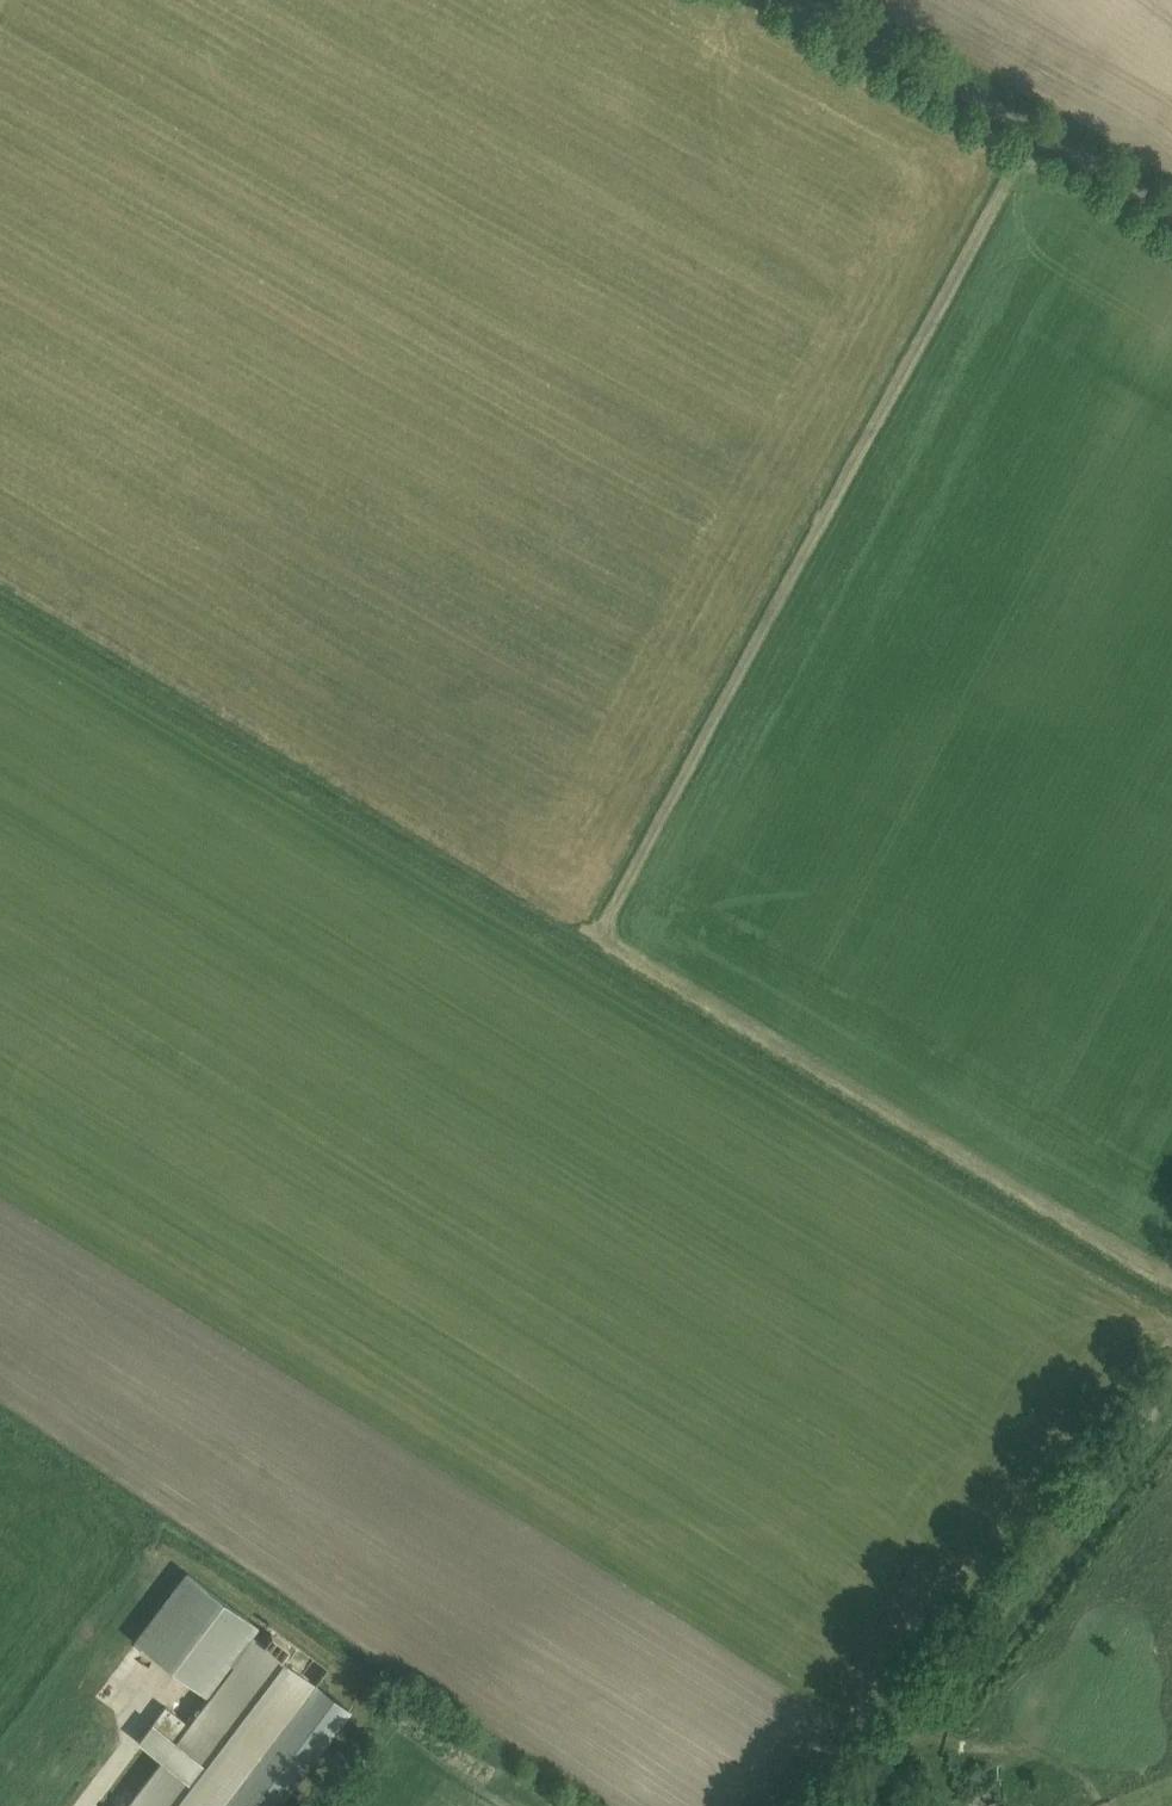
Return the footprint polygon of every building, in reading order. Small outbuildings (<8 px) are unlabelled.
[(252,1623),(188,1574),(139,1638),(203,1687),(252,1623)] [(162,1757),(125,1805),(273,1805),(347,1708),(313,1682),(254,1636),(188,1723),(164,1704),(139,1739),(162,1757)]
